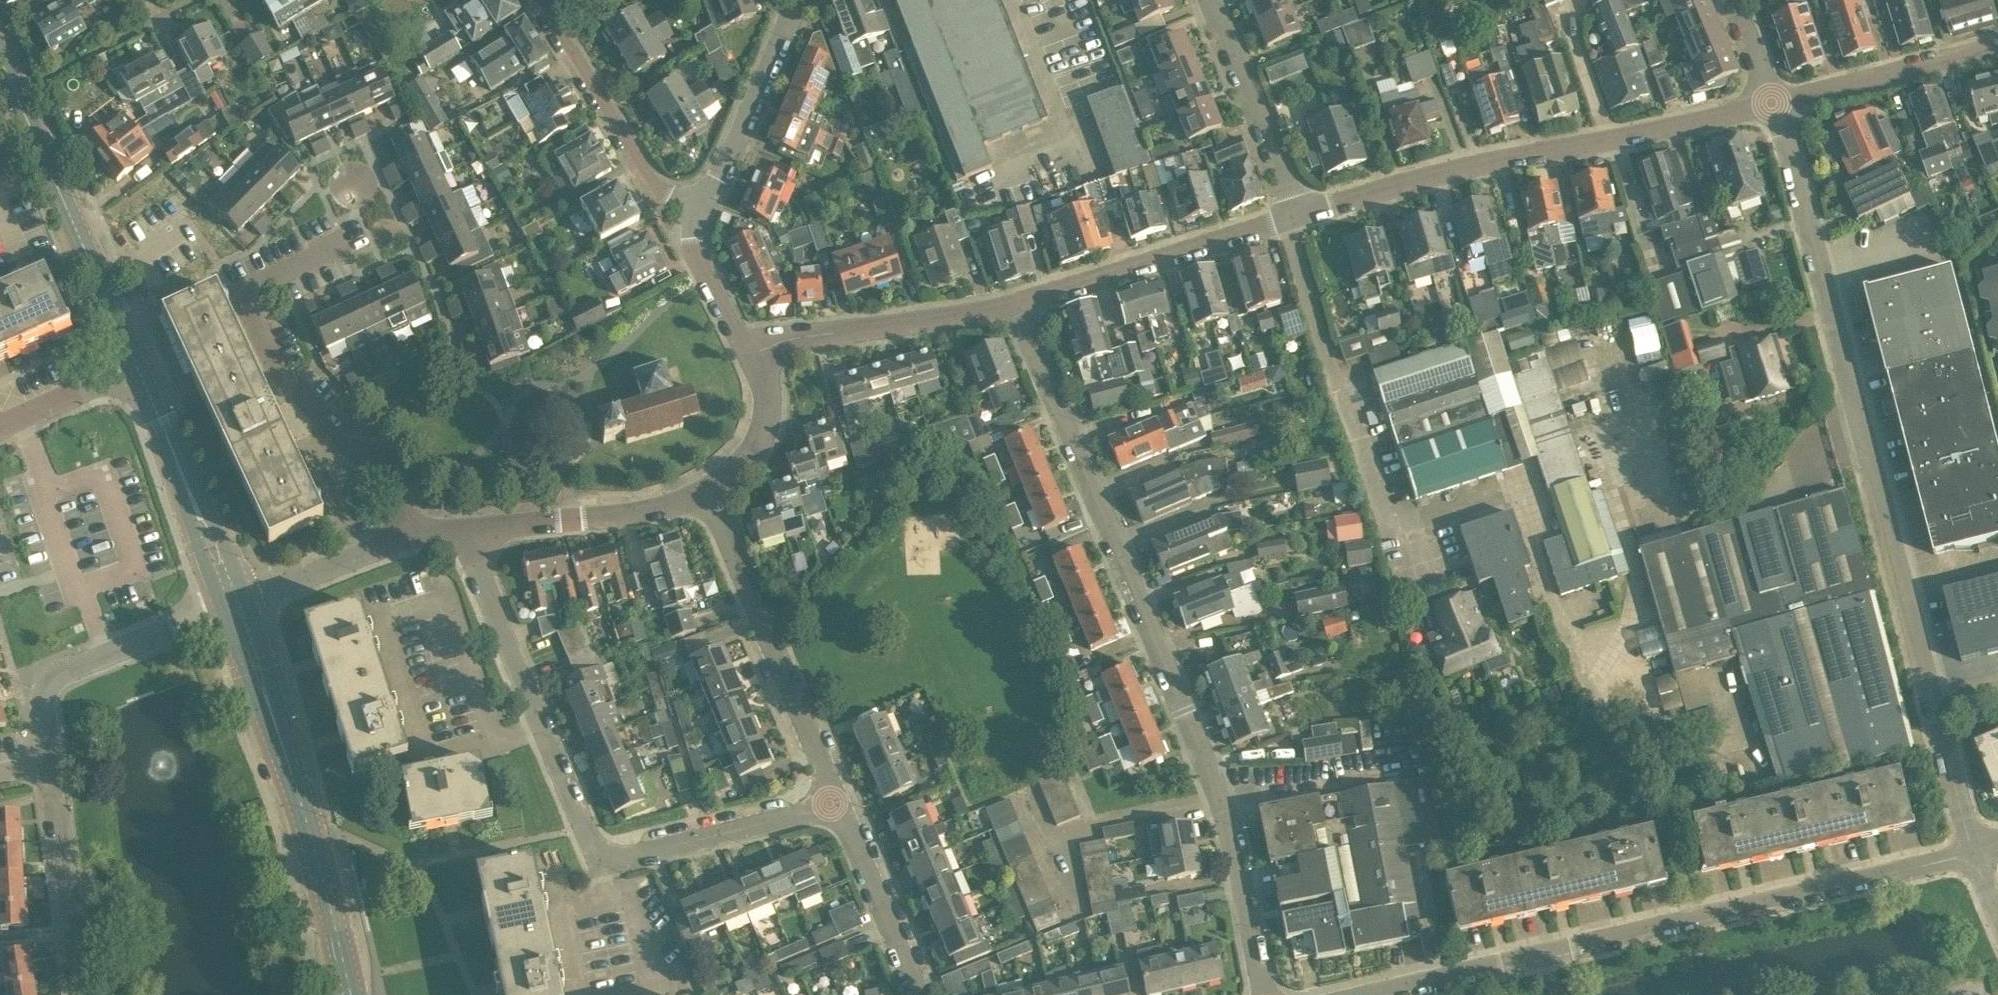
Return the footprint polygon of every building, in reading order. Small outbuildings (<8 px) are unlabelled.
[(22,5),(28,17),(45,8),(41,0),(32,0),(22,5)] [(66,1),(32,21),(50,52),(85,32),(73,10),(85,3),(88,6),(98,0),(65,0),(66,1)] [(294,0),(261,0),(279,30),(291,23),(302,42),(314,35),(294,0)] [(314,35),(321,31),(327,27),(322,17),(315,21),(310,12),(327,2),(326,0),(294,0),(314,35)] [(361,12),(371,6),(368,0),(355,0),(361,12)] [(451,9),(451,10),(444,14),(457,34),(464,30),(472,43),(496,28),(518,14),(509,0),(465,0),(451,9)] [(754,8),(750,0),(709,0),(704,2),(715,30),(756,14),(754,8)] [(849,0),(829,0),(847,47),(848,47),(858,72),(874,67),(864,41),(849,0)] [(864,41),(889,31),(882,11),(874,14),(869,0),(849,0),(864,41)] [(910,42),(902,45),(957,181),(965,178),(991,168),(982,146),(924,0),(894,0),(910,42)] [(999,0),(924,0),(982,146),(1047,120),(999,0)] [(1119,4),(1123,15),(1134,11),(1139,24),(1138,24),(1133,26),(1139,38),(1143,36),(1164,26),(1160,15),(1173,10),(1168,0),(1130,0),(1129,0),(1119,4)] [(1289,10),(1285,0),(1247,0),(1246,0),(1256,24),(1289,10)] [(1359,15),(1371,11),(1367,0),(1362,0),(1354,3),(1359,15)] [(1543,0),(1525,0),(1534,22),(1530,24),(1535,38),(1538,47),(1543,45),(1558,40),(1544,8),(1546,7),(1543,0)] [(1592,9),(1607,47),(1599,51),(1602,60),(1592,63),(1610,111),(1647,96),(1639,76),(1646,73),(1636,49),(1618,0),(1615,0),(1592,9)] [(1648,0),(1620,0),(1619,1),(1623,13),(1649,3),(1648,0)] [(1708,3),(1706,0),(1667,0),(1674,17),(1708,3)] [(1788,5),(1809,68),(1826,62),(1805,0),(1786,0),(1788,5)] [(1843,0),(1824,0),(1844,60),(1860,54),(1843,0)] [(1860,54),(1877,49),(1861,0),(1843,0),(1860,54)] [(1903,0),(1886,0),(1901,47),(1917,42),(1903,0)] [(1917,42),(1934,37),(1922,0),(1903,0),(1917,42)] [(1940,2),(1950,35),(1997,20),(1992,0),(1947,0),(1940,2)] [(1429,8),(1426,1),(1416,4),(1420,15),(1426,13),(1429,8)] [(613,24),(605,29),(606,31),(603,32),(609,42),(612,41),(619,52),(663,25),(656,14),(645,21),(646,23),(642,25),(633,11),(628,15),(620,2),(605,11),(613,24)] [(1717,26),(1708,3),(1674,17),(1684,40),(1717,26)] [(1788,5),(1787,5),(1780,8),(1782,16),(1773,19),(1780,39),(1778,43),(1780,50),(1784,52),(1787,59),(1785,63),(1787,70),(1791,72),(1792,74),(1809,68),(1788,5)] [(1353,9),(1341,14),(1345,26),(1358,21),(1353,9)] [(1299,34),(1289,10),(1256,24),(1267,48),(1299,34)] [(1345,26),(1341,14),(1316,23),(1321,36),(1345,26)] [(1366,19),(1341,29),(1350,51),(1375,42),(1366,19)] [(481,75),(535,40),(523,22),(504,34),(506,37),(471,59),(481,75)] [(1522,38),(1527,41),(1530,51),(1518,55),(1523,70),(1522,71),(1526,84),(1518,86),(1520,93),(1521,96),(1529,93),(1539,124),(1559,118),(1534,48),(1538,47),(1535,38),(1530,24),(1519,27),(1522,38)] [(176,75),(183,88),(191,102),(205,94),(200,85),(214,78),(207,66),(225,56),(208,25),(176,43),(189,67),(176,75)] [(322,30),(326,38),(331,40),(339,36),(333,25),(322,30)] [(670,36),(663,25),(619,52),(626,64),(624,66),(630,76),(632,74),(634,76),(664,57),(656,45),(670,36)] [(817,104),(828,78),(834,80),(838,79),(817,25),(816,26),(820,36),(812,40),(807,51),(789,93),(817,104)] [(708,57),(721,49),(722,49),(712,26),(698,33),(699,35),(693,37),(698,48),(703,45),(707,55),(708,57)] [(1114,48),(1139,38),(1133,26),(1109,36),(1114,48)] [(1450,26),(1434,31),(1437,42),(1454,37),(1450,26)] [(1727,49),(1717,26),(1684,40),(1694,63),(1727,49)] [(1159,72),(1192,58),(1182,34),(1169,39),(1166,31),(1145,39),(1149,48),(1159,72)] [(1334,61),(1337,60),(1349,55),(1340,31),(1325,37),(1334,61)] [(260,32),(257,34),(238,45),(253,68),(274,55),(260,32)] [(418,52),(422,59),(414,65),(420,75),(416,78),(409,68),(399,76),(405,85),(408,83),(409,84),(422,76),(421,75),(429,70),(430,71),(461,51),(449,33),(418,52)] [(1646,56),(1658,52),(1654,39),(1641,44),(1646,56)] [(547,59),(535,40),(481,75),(491,91),(526,68),(528,71),(547,59)] [(302,43),(296,46),(300,53),(306,50),(302,43)] [(1499,70),(1503,69),(1512,66),(1505,45),(1488,50),(1493,64),(1496,63),(1499,70)] [(1543,45),(1538,47),(1534,48),(1559,118),(1576,112),(1559,59),(1549,62),(1543,45)] [(1116,54),(1121,66),(1133,61),(1128,48),(1116,54)] [(708,57),(707,55),(704,57),(710,70),(714,68),(713,66),(726,60),(721,49),(708,57)] [(925,124),(896,49),(882,55),(888,72),(878,76),(883,91),(894,86),(905,115),(894,119),(899,132),(925,124)] [(1727,49),(1694,63),(1682,69),(1693,94),(1720,88),(1722,87),(1723,87),(1724,86),(1725,85),(1726,83),(1726,82),(1726,80),(1726,79),(1726,78),(1737,73),(1727,49)] [(291,61),(287,51),(279,55),(284,64),(291,61)] [(1411,84),(1413,84),(1437,75),(1429,51),(1417,55),(1415,51),(1401,56),(1411,84)] [(1663,64),(1658,52),(1646,56),(1651,69),(1663,64)] [(1288,58),(1295,75),(1306,70),(1300,54),(1288,58)] [(152,56),(137,64),(153,94),(158,102),(173,94),(183,88),(176,75),(168,60),(157,66),(152,56)] [(1192,58),(1159,72),(1168,95),(1202,81),(1192,58)] [(707,93),(661,121),(669,133),(666,135),(672,145),(675,143),(676,145),(695,134),(696,136),(706,130),(705,127),(707,126),(699,114),(714,104),(714,103),(729,94),(722,83),(732,77),(726,60),(713,66),(714,68),(719,81),(707,93)] [(356,72),(373,109),(394,99),(377,62),(356,72)] [(153,94),(137,64),(119,74),(135,103),(138,101),(143,110),(158,102),(153,94)] [(1281,80),(1274,64),(1263,68),(1269,85),(1281,80)] [(1439,68),(1446,88),(1457,84),(1450,64),(1439,68)] [(373,109),(356,72),(355,69),(336,78),(341,90),(354,117),(373,109)] [(1485,76),(1502,127),(1519,122),(1504,77),(1502,71),(1485,76)] [(1502,127),(1485,76),(1478,79),(1476,74),(1466,77),(1470,88),(1485,133),(1502,127)] [(1655,80),(1664,105),(1677,100),(1667,75),(1655,80)] [(546,76),(540,79),(517,91),(516,89),(502,97),(517,124),(530,117),(537,129),(532,132),(538,144),(566,128),(560,117),(575,109),(561,85),(553,89),(546,76)] [(409,85),(419,104),(433,97),(422,78),(409,85)] [(707,93),(700,82),(685,92),(678,79),(647,98),(648,100),(646,101),(652,111),(654,110),(661,121),(707,93)] [(1993,79),(1968,85),(1977,119),(1989,116),(1991,127),(1997,125),(1997,100),(1993,79)] [(1202,81),(1168,95),(1178,118),(1211,104),(1202,81)] [(1398,97),(1399,97),(1397,91),(1396,91),(1393,82),(1378,86),(1380,96),(1379,96),(1396,153),(1413,148),(1398,97)] [(335,126),(322,98),(317,86),(296,96),(297,98),(314,136),(318,143),(322,153),(331,149),(323,132),(335,126)] [(1118,176),(1142,168),(1151,164),(1123,86),(1089,99),(1118,176)] [(1941,87),(1925,93),(1950,160),(1964,196),(1976,191),(1963,161),(1980,155),(1973,140),(1961,143),(1954,124),(1941,87)] [(173,94),(158,102),(143,110),(146,116),(151,125),(165,116),(191,102),(183,88),(173,94)] [(354,117),(341,90),(322,98),(335,126),(354,117)] [(1137,107),(1149,102),(1145,90),(1132,95),(1137,107)] [(1415,92),(1399,97),(1398,97),(1413,148),(1430,142),(1424,123),(1438,119),(1433,102),(1419,106),(1415,92)] [(789,93),(779,116),(822,134),(826,123),(812,117),(817,104),(789,93)] [(1950,160),(1925,93),(1910,99),(1923,135),(1924,135),(1930,151),(1921,155),(1922,157),(1928,174),(1929,177),(1950,169),(1947,162),(1950,160)] [(438,108),(433,97),(419,104),(425,115),(438,108)] [(314,136),(297,98),(268,111),(286,141),(291,139),(294,145),(314,136)] [(1149,102),(1137,107),(1142,119),(1154,114),(1149,102)] [(1221,127),(1211,104),(1178,118),(1188,141),(1221,127)] [(220,111),(230,129),(239,124),(229,106),(220,111)] [(389,110),(394,120),(402,116),(397,106),(389,110)] [(1327,116),(1345,168),(1365,161),(1348,109),(1327,116)] [(1910,122),(1905,109),(1896,112),(1901,125),(1910,122)] [(1894,184),(1904,180),(1873,111),(1860,116),(1880,159),(1882,158),(1884,163),(1883,164),(1886,170),(1887,169),(1894,184)] [(151,125),(146,116),(132,125),(123,113),(102,129),(101,129),(86,140),(102,160),(138,133),(151,125)] [(805,165),(812,146),(826,152),(832,138),(822,134),(779,116),(768,143),(780,147),(777,154),(805,165)] [(1345,168),(1327,116),(1307,123),(1325,175),(1345,168)] [(1880,159),(1860,116),(1835,128),(1849,159),(1844,161),(1855,185),(1845,189),(1859,220),(1879,212),(1883,222),(1916,207),(1909,193),(1904,180),(1894,184),(1887,169),(1886,170),(1883,164),(1884,163),(1882,158),(1880,159)] [(192,130),(167,147),(166,148),(162,150),(172,164),(202,144),(201,143),(215,134),(206,120),(192,130)] [(365,121),(357,125),(362,135),(370,131),(365,121)] [(138,133),(102,160),(117,180),(131,169),(130,168),(151,151),(155,156),(162,150),(166,148),(167,147),(151,125),(138,133)] [(362,135),(357,125),(350,128),(354,138),(362,135)] [(586,127),(570,136),(575,144),(555,156),(562,170),(551,176),(563,198),(610,171),(586,127)] [(389,137),(400,160),(395,162),(393,165),(383,170),(388,180),(405,172),(404,170),(437,155),(427,134),(407,144),(401,131),(389,137)] [(1995,144),(1988,134),(1973,140),(1980,155),(1991,182),(1997,176),(1997,142),(1995,144)] [(1732,173),(1752,167),(1742,135),(1705,148),(1714,173),(1730,168),(1732,173)] [(1228,161),(1229,164),(1231,170),(1227,172),(1229,178),(1219,182),(1231,212),(1264,199),(1247,157),(1240,137),(1211,149),(1217,166),(1228,161)] [(844,143),(834,139),(828,153),(838,157),(844,143)] [(269,140),(254,156),(284,186),(300,170),(269,140)] [(322,153),(318,143),(310,146),(315,156),(322,153)] [(877,168),(867,143),(853,148),(848,150),(862,174),(877,168)] [(1153,164),(1179,157),(1175,143),(1149,151),(1153,164)] [(1196,151),(1179,156),(1198,218),(1215,213),(1203,173),(1199,175),(1196,165),(1200,164),(1196,151)] [(405,172),(388,180),(392,189),(402,185),(401,183),(409,180),(414,190),(441,177),(453,172),(443,152),(437,155),(404,170),(405,172)] [(1673,153),(1653,160),(1671,216),(1674,225),(1694,219),(1692,211),(1692,210),(1673,153)] [(489,171),(499,167),(492,154),(482,159),(489,171)] [(254,156),(238,171),(269,201),(284,186),(254,156)] [(1179,156),(1179,157),(1162,162),(1181,223),(1198,218),(1179,156)] [(1928,174),(1922,157),(1916,159),(1921,176),(1928,174)] [(1671,216),(1653,160),(1637,165),(1656,221),(1671,216)] [(758,168),(749,190),(777,202),(791,170),(774,163),(769,173),(758,168)] [(503,164),(499,167),(489,171),(497,185),(511,176),(503,164)] [(1763,198),(1752,167),(1732,173),(1730,168),(1714,173),(1731,223),(1743,219),(1738,206),(1763,198)] [(269,201),(238,171),(223,186),(253,217),(269,201)] [(1604,171),(1587,175),(1600,236),(1603,247),(1612,245),(1609,235),(1610,234),(1608,227),(1616,225),(1625,223),(1623,208),(1613,210),(1604,171)] [(1144,173),(1130,177),(1148,235),(1165,230),(1154,195),(1151,196),(1144,173)] [(1600,236),(1587,175),(1569,178),(1583,240),(1600,236)] [(450,197),(441,177),(414,190),(423,210),(450,197)] [(1148,235),(1130,177),(1116,181),(1123,205),(1120,206),(1130,240),(1148,235)] [(1562,244),(1560,245),(1556,227),(1564,225),(1554,182),(1538,185),(1557,268),(1566,266),(1562,244)] [(1557,268),(1538,185),(1520,189),(1529,230),(1527,231),(1535,271),(1554,268),(1554,269),(1557,268)] [(1933,200),(1926,185),(1909,193),(1916,207),(1933,200)] [(253,217),(223,186),(207,202),(237,233),(253,217)] [(295,186),(289,192),(297,200),(303,194),(295,186)] [(599,242),(638,220),(628,201),(625,203),(616,187),(579,207),(599,242)] [(777,202),(749,190),(740,211),(769,223),(774,210),(782,214),(785,206),(783,203),(777,202)] [(297,200),(289,192),(284,198),(291,206),(297,200)] [(450,197),(423,210),(432,229),(469,211),(460,192),(450,197)] [(1093,197),(1087,199),(1077,202),(1079,208),(1094,254),(1110,249),(1093,197)] [(890,210),(885,198),(871,204),(881,229),(895,223),(890,210)] [(1485,199),(1468,204),(1484,259),(1501,254),(1485,199)] [(1079,248),(1067,212),(1064,213),(1062,207),(1052,210),(1050,203),(1032,209),(1037,226),(1048,222),(1062,265),(1080,259),(1077,249),(1079,248)] [(405,217),(415,212),(411,204),(401,209),(405,217)] [(1484,259),(1468,204),(1451,209),(1467,264),(1484,259)] [(966,272),(956,243),(968,238),(957,208),(943,213),(949,227),(915,240),(932,285),(966,272)] [(1079,208),(1067,212),(1079,248),(1077,249),(1080,259),(1094,254),(1079,208)] [(1029,210),(1003,218),(1006,227),(984,234),(1000,284),(1032,273),(1026,253),(1038,249),(1029,210)] [(478,231),(469,211),(432,229),(441,248),(478,231)] [(419,220),(415,212),(405,217),(409,225),(419,220)] [(1694,219),(1674,225),(1660,230),(1664,243),(1667,242),(1676,271),(1685,268),(1700,313),(1737,300),(1708,214),(1694,219)] [(1432,215),(1415,219),(1431,274),(1451,269),(1452,269),(1448,253),(1446,253),(1443,254),(1432,215)] [(259,222),(267,230),(273,224),(265,216),(259,222)] [(1985,237),(1992,231),(1986,216),(1977,220),(1985,237)] [(736,267),(773,250),(769,241),(762,244),(756,232),(758,227),(737,218),(728,241),(729,244),(727,245),(736,267)] [(1431,274),(1415,219),(1398,224),(1409,264),(1406,265),(1405,265),(1409,281),(1411,281),(1410,280),(1431,274)] [(267,230),(259,222),(253,228),(261,236),(267,230)] [(530,240),(543,233),(537,222),(524,230),(530,240)] [(816,252),(826,248),(830,247),(821,222),(807,227),(810,235),(813,243),(816,252)] [(810,235),(807,227),(807,226),(797,230),(800,239),(810,235)] [(800,239),(797,230),(787,233),(787,236),(790,243),(800,239)] [(478,231),(441,248),(450,268),(459,264),(463,271),(492,258),(478,231)] [(1374,277),(1377,287),(1391,284),(1388,273),(1391,272),(1380,231),(1364,236),(1375,277),(1374,277)] [(607,245),(611,253),(610,254),(618,269),(610,272),(613,278),(609,280),(617,296),(666,270),(646,234),(634,241),(630,234),(607,245)] [(810,235),(800,239),(803,247),(813,243),(810,235)] [(790,243),(787,236),(777,240),(780,247),(790,243)] [(1375,277),(1364,236),(1345,241),(1362,302),(1380,297),(1377,287),(1374,277),(1375,277)] [(800,239),(790,243),(793,250),(803,247),(800,239)] [(887,239),(859,249),(873,287),(901,278),(887,239)] [(532,249),(545,273),(559,265),(545,242),(532,249)] [(423,256),(433,251),(430,244),(419,248),(423,256)] [(773,250),(736,267),(746,287),(775,274),(784,270),(775,249),(773,250)] [(801,249),(793,250),(794,265),(802,265),(801,249)] [(873,287),(859,249),(832,258),(845,297),(873,287)] [(437,259),(433,251),(423,256),(427,264),(437,259)] [(1248,256),(1263,308),(1280,303),(1264,251),(1248,256)] [(1757,251),(1741,256),(1733,259),(1742,288),(1766,281),(1757,251)] [(1263,308),(1248,256),(1231,261),(1247,313),(1263,308)] [(467,305),(508,290),(498,263),(481,269),(484,275),(459,284),(467,305)] [(1236,314),(1227,316),(1212,266),(1196,271),(1211,322),(1226,318),(1231,336),(1240,333),(1241,332),(1236,316),(1236,314)] [(388,278),(383,268),(375,272),(380,282),(388,278)] [(1866,290),(1874,321),(1868,322),(1867,324),(1869,332),(1878,338),(1935,556),(1997,539),(1997,443),(1953,268),(1866,290)] [(798,303),(822,300),(818,270),(794,272),(798,303)] [(1211,322),(1196,271),(1179,276),(1194,327),(1211,322)] [(1984,274),(1997,336),(1997,271),(1984,274)] [(784,294),(775,274),(746,287),(755,308),(772,300),(775,306),(790,304),(789,294),(784,294)] [(1477,277),(1482,293),(1478,294),(1478,297),(1468,300),(1474,320),(1475,326),(1479,325),(1483,336),(1496,332),(1503,330),(1503,332),(1529,324),(1523,308),(1501,316),(1494,291),(1488,274),(1477,277)] [(392,285),(410,324),(413,330),(432,321),(424,304),(425,304),(412,276),(392,285)] [(553,292),(547,278),(536,282),(541,296),(553,292)] [(1534,307),(1545,304),(1550,303),(1543,279),(1527,283),(1534,307)] [(1154,346),(1155,346),(1159,344),(1158,340),(1168,337),(1161,316),(1169,313),(1159,282),(1137,289),(1154,346)] [(66,331),(44,283),(0,302),(0,360),(66,331)] [(351,283),(345,286),(371,342),(390,333),(372,294),(362,299),(360,295),(356,293),(351,283)] [(392,285),(372,294),(390,333),(410,324),(392,285)] [(337,310),(332,313),(345,341),(350,352),(371,342),(345,286),(336,290),(341,299),(334,303),(337,310)] [(1588,301),(1592,320),(1593,320),(1593,322),(1621,316),(1612,286),(1586,293),(1588,301)] [(1154,346),(1137,289),(1115,296),(1125,327),(1132,325),(1141,354),(1156,350),(1155,346),(1154,346)] [(321,518),(295,462),(216,291),(217,291),(216,290),(162,315),(268,544),(323,519),(322,517),(321,518)] [(467,305),(460,307),(449,311),(452,319),(462,316),(463,318),(471,315),(474,325),(515,310),(508,290),(467,305)] [(1592,320),(1588,301),(1578,303),(1576,290),(1563,293),(1570,324),(1592,320)] [(1501,301),(1505,314),(1523,308),(1528,322),(1535,319),(1526,292),(1501,301)] [(449,311),(460,307),(457,299),(446,303),(449,311)] [(317,311),(313,301),(304,305),(309,315),(317,311)] [(569,316),(577,332),(605,318),(597,301),(569,316)] [(1093,361),(1094,361),(1111,356),(1095,302),(1078,307),(1093,361)] [(1304,336),(1294,305),(1277,311),(1286,342),(1304,336)] [(1093,361),(1078,307),(1060,312),(1076,366),(1077,366),(1093,361)] [(1395,308),(1383,311),(1389,329),(1401,326),(1395,308)] [(515,310),(474,325),(478,335),(470,338),(471,340),(461,344),(464,353),(523,332),(515,310)] [(1389,329),(1383,311),(1372,315),(1373,317),(1366,319),(1369,330),(1365,331),(1366,334),(1338,344),(1344,362),(1366,355),(1395,346),(1389,329)] [(1261,332),(1274,329),(1269,312),(1256,316),(1261,332)] [(345,341),(332,313),(312,322),(325,350),(345,341)] [(1632,359),(1655,357),(1652,315),(1628,317),(1632,359)] [(1463,323),(1468,341),(1479,338),(1475,326),(1474,320),(1463,323)] [(1529,331),(1505,339),(1510,354),(1534,347),(1529,331)] [(523,332),(464,353),(467,360),(477,356),(477,358),(485,355),(492,373),(521,363),(519,357),(530,353),(523,332)] [(1437,351),(1451,346),(1447,332),(1432,337),(1437,351)] [(1483,336),(1462,343),(1504,471),(1521,466),(1520,464),(1537,459),(1506,362),(1496,332),(1483,336)] [(1775,335),(1728,349),(1744,403),(1795,388),(1789,369),(1787,370),(1784,365),(1775,335)] [(1689,339),(1666,347),(1671,362),(1694,354),(1689,339)] [(1727,370),(1724,357),(1719,340),(1695,347),(1700,364),(1703,377),(1727,370)] [(999,341),(981,348),(1004,409),(1020,403),(1015,390),(1013,391),(1010,383),(1015,382),(999,341)] [(1400,363),(1373,373),(1372,373),(1415,500),(1504,471),(1462,343),(1451,346),(1437,351),(1400,363)] [(1143,371),(1134,344),(1118,349),(1127,378),(1137,376),(1143,397),(1156,393),(1149,369),(1143,371)] [(1400,363),(1395,346),(1366,355),(1373,373),(1400,363)] [(1004,409),(981,348),(962,355),(978,396),(987,392),(990,401),(989,401),(994,413),(1004,409)] [(1617,577),(1590,494),(1543,350),(1506,362),(1537,459),(1563,537),(1543,543),(1560,595),(1617,577)] [(905,358),(914,387),(938,379),(930,351),(905,358)] [(1266,367),(1262,353),(1249,357),(1253,371),(1266,367)] [(914,387),(905,358),(881,365),(890,394),(894,406),(905,403),(901,390),(914,387)] [(1094,361),(1093,361),(1077,366),(1085,387),(1086,387),(1092,410),(1128,400),(1122,379),(1101,385),(1094,361)] [(691,388),(673,394),(664,365),(636,374),(631,371),(629,375),(634,378),(642,401),(615,410),(618,416),(597,423),(603,444),(624,437),(625,444),(683,427),(680,419),(699,413),(691,388)] [(890,394),(881,365),(858,373),(866,401),(890,394)] [(1270,381),(1284,378),(1281,366),(1267,370),(1270,381)] [(1222,367),(1208,371),(1199,374),(1203,386),(1226,379),(1222,367)] [(1250,374),(1253,386),(1265,383),(1262,370),(1250,374)] [(358,372),(346,377),(350,388),(362,383),(358,372)] [(866,401),(858,373),(833,380),(842,408),(866,401)] [(1193,373),(1181,377),(1186,389),(1197,385),(1193,373)] [(1190,392),(1194,403),(1219,396),(1215,385),(1190,392)] [(1114,454),(1198,420),(1191,403),(1107,439),(1114,454)] [(1019,410),(997,419),(1001,430),(1023,421),(1019,410)] [(1300,419),(1310,420),(1311,412),(1300,412),(1300,419)] [(1001,430),(997,419),(982,425),(977,414),(966,419),(975,441),(1001,430)] [(954,432),(947,434),(967,444),(975,441),(966,419),(965,417),(950,421),(954,432)] [(832,436),(828,422),(825,423),(823,419),(816,421),(816,426),(803,430),(809,450),(810,450),(819,480),(822,489),(831,486),(826,469),(828,468),(826,462),(846,456),(839,434),(832,436)] [(1205,437),(1198,420),(1114,454),(1121,470),(1167,450),(1168,452),(1205,437)] [(950,421),(926,428),(929,439),(947,434),(954,432),(950,421)] [(1209,434),(1213,447),(1255,437),(1252,423),(1209,434)] [(929,439),(926,428),(909,434),(913,444),(929,439)] [(1675,477),(1697,471),(1685,430),(1664,436),(1675,477)] [(1014,464),(1039,454),(1030,431),(1029,431),(1029,432),(1006,441),(1005,441),(1004,441),(1014,464)] [(877,437),(880,447),(897,442),(894,432),(877,437)] [(1283,452),(1313,445),(1309,432),(1280,439),(1283,452)] [(880,447),(877,437),(860,442),(864,452),(880,447)] [(810,450),(809,450),(786,458),(792,479),(793,479),(801,507),(805,517),(814,515),(809,498),(810,497),(806,483),(819,480),(810,450)] [(1039,454),(1014,464),(1023,487),(1049,476),(1039,454)] [(987,473),(999,468),(994,455),(982,460),(987,473)] [(1203,478),(1215,477),(1227,475),(1224,458),(1196,463),(1130,491),(1137,507),(1203,478)] [(1332,484),(1330,476),(1327,460),(1292,468),(1297,491),(1332,484)] [(1256,469),(1254,462),(1248,463),(1249,470),(1256,469)] [(999,468),(987,473),(993,486),(1004,481),(999,468)] [(1049,476),(1023,487),(1032,509),(1058,498),(1049,476)] [(1203,478),(1137,507),(1143,522),(1220,490),(1215,477),(1203,478)] [(793,479),(792,479),(768,486),(775,507),(784,536),(804,530),(800,516),(791,519),(788,511),(801,507),(793,479)] [(1330,485),(1334,505),(1352,501),(1346,481),(1330,485)] [(1638,548),(1620,483),(1600,490),(1590,494),(1617,577),(1644,569),(1638,548)] [(1914,751),(1844,490),(1701,530),(1737,657),(1777,783),(1914,751)] [(1067,521),(1058,498),(1032,509),(1042,532),(1043,532),(1043,531),(1066,522),(1067,521)] [(1007,520),(1018,515),(1014,504),(1002,509),(1007,520)] [(1312,505),(1303,506),(1305,519),(1314,518),(1312,505)] [(775,507),(751,514),(760,544),(784,536),(775,507)] [(1158,559),(1224,533),(1247,529),(1241,513),(1218,516),(1152,542),(1158,559)] [(1343,516),(1348,544),(1369,540),(1360,513),(1343,516)] [(1511,513),(1459,530),(1477,586),(1493,580),(1507,626),(1532,617),(1524,594),(1529,592),(1522,571),(1529,568),(1511,513)] [(1023,525),(1018,515),(1007,520),(1011,530),(1023,525)] [(1701,530),(1638,548),(1644,569),(1659,625),(1667,652),(1673,675),(1737,657),(1701,530)] [(1224,533),(1158,559),(1165,576),(1213,556),(1231,549),(1224,533)] [(658,541),(677,605),(686,603),(682,591),(691,588),(676,536),(658,541)] [(1257,559),(1286,554),(1283,540),(1254,545),(1257,559)] [(677,605),(658,541),(641,546),(656,598),(660,597),(666,617),(680,613),(677,605)] [(1369,542),(1345,547),(1348,567),(1373,562),(1369,542)] [(832,544),(826,551),(831,556),(838,549),(832,544)] [(592,553),(600,583),(609,580),(616,603),(628,600),(612,547),(592,553)] [(1063,582),(1089,571),(1079,548),(1078,549),(1054,559),(1054,558),(1053,559),(1063,582)] [(564,549),(544,553),(550,583),(559,581),(565,604),(576,602),(564,549)] [(550,583),(544,553),(523,558),(535,611),(546,608),(542,589),(541,589),(540,585),(550,583)] [(600,583),(592,553),(571,559),(587,612),(598,609),(592,590),(590,586),(600,583)] [(1179,613),(1249,586),(1249,585),(1244,586),(1239,574),(1253,568),(1251,560),(1225,565),(1229,575),(1221,578),(1173,597),(1179,613)] [(1089,571),(1063,582),(1072,604),(1098,593),(1089,571)] [(637,573),(626,576),(631,594),(642,590),(637,573)] [(1037,593),(1049,588),(1044,577),(1032,582),(1037,593)] [(1997,652),(1997,579),(1946,593),(1964,661),(1997,652)] [(1491,582),(1481,586),(1484,592),(1494,589),(1491,582)] [(1292,594),(1293,597),(1297,617),(1347,607),(1342,583),(1292,594)] [(1249,586),(1179,613),(1186,629),(1233,610),(1235,616),(1242,614),(1243,617),(1249,617),(1260,612),(1249,586)] [(1049,588),(1037,593),(1041,603),(1053,599),(1049,588)] [(1445,601),(1470,666),(1498,655),(1489,631),(1486,632),(1470,591),(1445,601)] [(1107,616),(1098,593),(1072,604),(1081,626),(1107,616)] [(1470,666),(1445,601),(1422,610),(1432,634),(1427,636),(1432,649),(1427,651),(1432,664),(1437,662),(1443,677),(1470,666)] [(333,697),(383,681),(358,606),(308,622),(333,697)] [(688,611),(680,613),(666,617),(665,618),(671,639),(695,632),(688,611)] [(1321,621),(1326,638),(1347,632),(1342,614),(1321,621)] [(557,632),(562,630),(557,615),(534,620),(542,638),(557,632)] [(1107,616),(1081,626),(1091,649),(1092,649),(1092,648),(1115,639),(1117,639),(1107,616)] [(1400,623),(1404,632),(1416,627),(1413,618),(1400,623)] [(562,630),(557,632),(561,643),(586,633),(581,622),(562,630)] [(1055,637),(1067,632),(1062,622),(1051,626),(1055,637)] [(1667,652),(1659,625),(1636,632),(1644,658),(1667,652)] [(1071,643),(1067,632),(1055,637),(1060,648),(1071,643)] [(586,633),(561,643),(566,655),(590,644),(586,633)] [(655,663),(677,656),(687,652),(683,640),(651,651),(655,663)] [(590,644),(566,655),(571,666),(595,656),(590,644)] [(691,660),(690,661),(691,663),(700,684),(732,671),(722,647),(712,651),(691,660)] [(1270,668),(1289,660),(1285,649),(1265,657),(1270,668)] [(1210,691),(1248,677),(1245,668),(1257,664),(1253,653),(1203,673),(1210,691)] [(1309,657),(1312,669),(1327,665),(1324,653),(1309,657)] [(595,656),(571,666),(576,677),(600,667),(595,656)] [(1299,656),(1289,660),(1270,668),(1274,680),(1304,669),(1299,656)] [(1112,699),(1137,689),(1128,666),(1127,666),(1127,667),(1103,676),(1102,676),(1112,699)] [(600,667),(576,677),(566,681),(571,693),(565,695),(565,696),(566,696),(576,719),(612,704),(615,703),(600,667)] [(742,694),(732,671),(700,684),(710,708),(742,694)] [(1392,674),(1398,716),(1422,713),(1418,693),(1416,693),(1413,671),(1392,674)] [(650,690),(659,686),(655,673),(646,676),(650,690)] [(1248,677),(1210,691),(1216,709),(1267,689),(1264,680),(1251,685),(1248,677)] [(383,681),(333,697),(357,772),(407,756),(383,681)] [(1270,688),(1267,689),(1216,709),(1224,728),(1262,713),(1259,705),(1293,692),(1290,683),(1270,688)] [(667,711),(659,686),(650,690),(657,713),(667,711)] [(1137,689),(1112,699),(1121,722),(1146,711),(1137,689)] [(751,717),(742,694),(710,708),(720,731),(751,717)] [(1086,712),(1098,708),(1093,695),(1081,700),(1086,712)] [(678,720),(688,717),(683,701),(673,704),(678,720)] [(612,704),(576,719),(585,743),(614,731),(613,731),(622,727),(612,704)] [(1714,719),(1711,707),(1684,714),(1687,726),(1714,719)] [(1098,708),(1086,712),(1092,725),(1103,720),(1098,708)] [(1452,718),(1449,709),(1432,714),(1435,723),(1452,718)] [(1146,711),(1121,722),(1130,744),(1156,733),(1146,711)] [(1265,721),(1262,713),(1224,728),(1231,746),(1281,727),(1277,717),(1265,721)] [(910,722),(914,731),(931,724),(927,715),(910,722)] [(863,753),(895,740),(885,716),(853,730),(863,753)] [(688,717),(678,720),(683,737),(693,734),(688,717)] [(751,717),(720,731),(729,753),(729,754),(761,741),(751,717)] [(1360,747),(1369,746),(1366,718),(1356,719),(1360,747)] [(674,734),(670,721),(660,724),(648,728),(652,741),(664,737),(674,734)] [(1302,743),(1305,762),(1339,757),(1334,724),(1310,728),(1312,742),(1302,743)] [(614,731),(585,743),(595,766),(623,754),(614,731)] [(931,752),(941,748),(934,732),(924,736),(931,752)] [(1165,757),(1156,733),(1130,744),(1139,767),(1141,767),(1140,766),(1164,757),(1165,757)] [(1344,750),(1354,749),(1352,733),(1342,733),(1344,750)] [(674,734),(664,737),(668,750),(678,747),(674,734)] [(1103,752),(1114,747),(1109,734),(1097,740),(1103,752)] [(1976,747),(1997,796),(1997,795),(1997,737),(1976,747)] [(895,740),(863,753),(872,776),(904,763),(895,740)] [(729,754),(729,753),(718,758),(722,770),(734,765),(744,791),(766,782),(760,769),(771,764),(761,741),(729,754)] [(1445,775),(1436,744),(1426,747),(1435,778),(1445,775)] [(1080,752),(1081,755),(1089,773),(1101,768),(1092,747),(1080,752)] [(1114,747),(1103,752),(1109,765),(1120,760),(1114,747)] [(941,748),(931,752),(938,768),(947,764),(941,748)] [(623,754),(595,766),(605,790),(644,773),(634,749),(623,754)] [(693,769),(703,766),(698,750),(688,753),(693,769)] [(681,759),(668,763),(678,793),(690,789),(681,759)] [(411,828),(450,821),(489,813),(478,761),(401,777),(411,828)] [(904,763),(872,776),(882,800),(915,787),(904,763)] [(708,783),(703,766),(693,769),(698,786),(708,783)] [(1042,793),(1066,783),(1061,771),(1038,781),(1042,793)] [(1909,824),(1897,772),(1833,786),(1845,838),(1909,824)] [(654,796),(644,773),(605,790),(615,813),(614,813),(614,814),(622,811),(625,820),(654,808),(652,803),(654,796)] [(1435,818),(1430,791),(1427,777),(1391,784),(1404,849),(1404,848),(1440,842),(1435,818)] [(1066,783),(1042,793),(1047,804),(1070,794),(1066,783)] [(1421,935),(1404,848),(1404,849),(1391,784),(1317,799),(1297,802),(1260,810),(1260,811),(1270,864),(1296,859),(1297,865),(1296,865),(1297,875),(1299,874),(1299,879),(1274,884),(1279,908),(1284,907),(1286,916),(1281,917),(1286,940),(1290,939),(1294,960),(1315,956),(1316,960),(1344,955),(1343,950),(1353,948),(1354,953),(1408,943),(1407,938),(1421,935)] [(1833,786),(1793,796),(1770,801),(1782,853),(1845,838),(1833,786)] [(1430,791),(1435,818),(1451,815),(1453,823),(1463,821),(1456,787),(1430,791)] [(1070,794),(1047,804),(1052,815),(1075,805),(1070,794)] [(968,813),(961,798),(952,801),(958,817),(968,813)] [(990,821),(1013,811),(1009,800),(985,810),(990,821)] [(1702,872),(1771,856),(1782,853),(1770,801),(1690,820),(1702,872)] [(900,842),(932,828),(922,805),(890,818),(900,842)] [(1080,816),(1075,805),(1052,815),(1056,826),(1080,816)] [(1018,822),(1013,811),(990,821),(995,832),(1018,822)] [(20,843),(18,813),(0,814),(0,844),(20,843)] [(1018,822),(995,832),(999,843),(1023,833),(1018,822)] [(1104,841),(1134,835),(1132,823),(1102,829),(1104,840),(1104,841)] [(1161,855),(1196,849),(1191,823),(1156,830),(1161,855)] [(932,828),(900,842),(909,865),(941,851),(932,828)] [(1650,830),(1586,845),(1598,896),(1662,881),(1650,830)] [(1023,833),(999,843),(1004,854),(1027,844),(1023,833)] [(988,859),(998,855),(991,839),(981,844),(988,859)] [(1104,841),(1104,840),(1079,845),(1082,857),(1106,852),(1104,841)] [(0,844),(0,875),(21,874),(20,843),(0,844)] [(1032,855),(1027,844),(1004,854),(1008,865),(1032,855)] [(1455,845),(1442,848),(1445,859),(1458,856),(1455,845)] [(1598,896),(1586,845),(1523,860),(1535,911),(1598,896)] [(804,853),(779,864),(792,896),(796,905),(822,894),(811,869),(822,864),(816,849),(805,854),(804,853)] [(1201,874),(1196,849),(1161,855),(1166,881),(1201,874)] [(941,851),(909,865),(919,888),(951,875),(941,851)] [(1106,852),(1082,857),(1084,869),(1109,864),(1106,852)] [(1005,871),(998,855),(988,859),(995,875),(1005,871)] [(1032,855),(1008,865),(1013,876),(1036,866),(1032,855)] [(1456,930),(1524,913),(1535,911),(1523,860),(1444,878),(1456,930)] [(497,949),(548,938),(532,861),(481,872),(489,912),(497,949)] [(779,864),(754,874),(768,906),(792,896),(779,864)] [(1109,864),(1084,869),(1086,881),(1111,876),(1109,864)] [(1041,878),(1036,866),(1013,876),(1018,887),(1041,878)] [(0,875),(0,905),(23,903),(21,874),(0,875)] [(754,874),(730,884),(744,916),(748,926),(772,916),(768,906),(754,874)] [(961,898),(951,875),(919,888),(929,911),(961,898)] [(1112,884),(1111,876),(1086,881),(1088,892),(1113,888),(1112,884)] [(1041,878),(1018,887),(1022,898),(1046,889),(1041,878)] [(1113,888),(1114,892),(1129,889),(1127,881),(1112,884),(1113,888)] [(730,884),(706,895),(719,927),(744,916),(730,884)] [(1008,906),(1017,901),(1011,886),(1001,890),(1008,906)] [(1146,898),(1144,886),(1114,892),(1115,900),(1116,904),(1128,902),(1146,898)] [(1113,888),(1088,892),(1091,904),(1115,900),(1114,892),(1113,888)] [(1050,900),(1046,889),(1022,898),(1027,909),(1050,900)] [(1169,904),(1166,893),(1149,897),(1151,907),(1169,904)] [(1203,906),(1201,893),(1176,898),(1178,910),(1203,906)] [(719,927),(706,895),(681,905),(685,916),(674,921),(687,951),(702,945),(699,935),(719,927)] [(961,898),(929,911),(938,934),(970,921),(961,898)] [(1055,911),(1050,900),(1027,909),(1032,920),(1055,911)] [(1115,900),(1091,904),(1093,916),(1106,914),(1118,911),(1116,904),(1115,900)] [(1017,901),(1008,906),(1014,921),(1024,917),(1017,901)] [(1128,902),(1116,904),(1118,911),(1123,934),(1135,931),(1128,902)] [(0,905),(0,928),(27,927),(25,903),(23,903),(0,905)] [(1055,911),(1032,920),(1037,932),(1060,922),(1055,911)] [(1118,911),(1106,914),(1111,936),(1123,934),(1118,911)] [(980,945),(970,921),(938,934),(948,958),(980,945)] [(1059,929),(1063,939),(1079,932),(1075,923),(1059,929)] [(811,934),(816,946),(840,936),(834,924),(811,934)] [(1063,939),(1059,929),(1043,936),(1047,945),(1063,939)] [(548,938),(497,949),(505,988),(507,994),(560,994),(548,938)] [(805,939),(789,946),(794,956),(809,949),(805,939)] [(849,957),(842,941),(818,952),(825,967),(849,957)] [(1012,948),(1016,958),(1032,952),(1028,942),(1012,948)] [(794,956),(789,946),(774,953),(778,963),(794,956)] [(1164,958),(1161,946),(1136,952),(1146,994),(1158,994),(1172,992),(1164,958)] [(1213,947),(1188,952),(1196,986),(1221,980),(1213,947)] [(1016,958),(1012,948),(996,955),(1000,965),(1016,958)] [(6,983),(32,979),(27,951),(2,955),(6,983)] [(1188,952),(1164,958),(1172,992),(1196,986),(1188,952)] [(796,961),(800,971),(816,964),(812,954),(796,961)] [(749,978),(759,974),(751,958),(741,963),(749,978)] [(992,971),(987,959),(958,971),(963,982),(992,971)] [(800,971),(796,961),(780,968),(785,978),(800,971)] [(732,977),(737,976),(739,972),(738,968),(734,965),(729,967),(727,971),(728,975),(732,977)] [(1071,979),(1070,972),(1066,973),(1065,968),(1045,975),(1047,985),(1049,994),(1075,994),(1071,979)] [(1096,974),(1101,994),(1127,994),(1121,968),(1096,974)] [(759,974),(749,978),(756,994),(766,989),(765,988),(771,985),(766,975),(760,977),(759,974)] [(1096,974),(1071,979),(1075,994),(1101,994),(1096,974)] [(717,991),(711,977),(700,982),(705,994),(708,994),(717,991)] [(32,979),(6,983),(8,994),(34,994),(32,979)] [(1023,991),(1023,994),(1049,994),(1047,985),(1023,991)]
